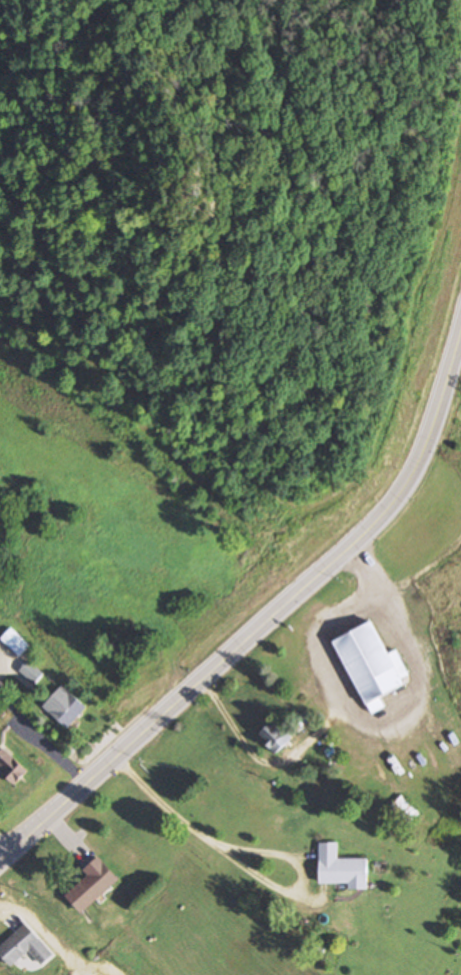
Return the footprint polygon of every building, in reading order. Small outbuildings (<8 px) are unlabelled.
[(372,620),(390,654),(399,649),(414,675),(405,680),(408,683),(384,696),(389,706),(372,715),(332,642),(372,620)] [(30,646),(13,628),(2,638),(20,656),(30,646)] [(45,673),(29,660),(21,670),(37,683),(45,673)] [(70,727),(89,707),(64,684),(45,705),(70,727)] [(261,734),(276,753),(292,740),(276,721),(261,734)] [(5,747),(0,753),(0,768),(17,784),(30,771),(5,747)] [(339,858),(339,842),(320,842),(321,883),(351,883),(351,889),(369,889),(369,858),(339,858)] [(85,870),(90,876),(68,895),(83,913),(121,880),(100,856),(85,870)] [(27,923),(0,947),(0,953),(13,967),(30,951),(43,966),(55,955),(27,923)]
